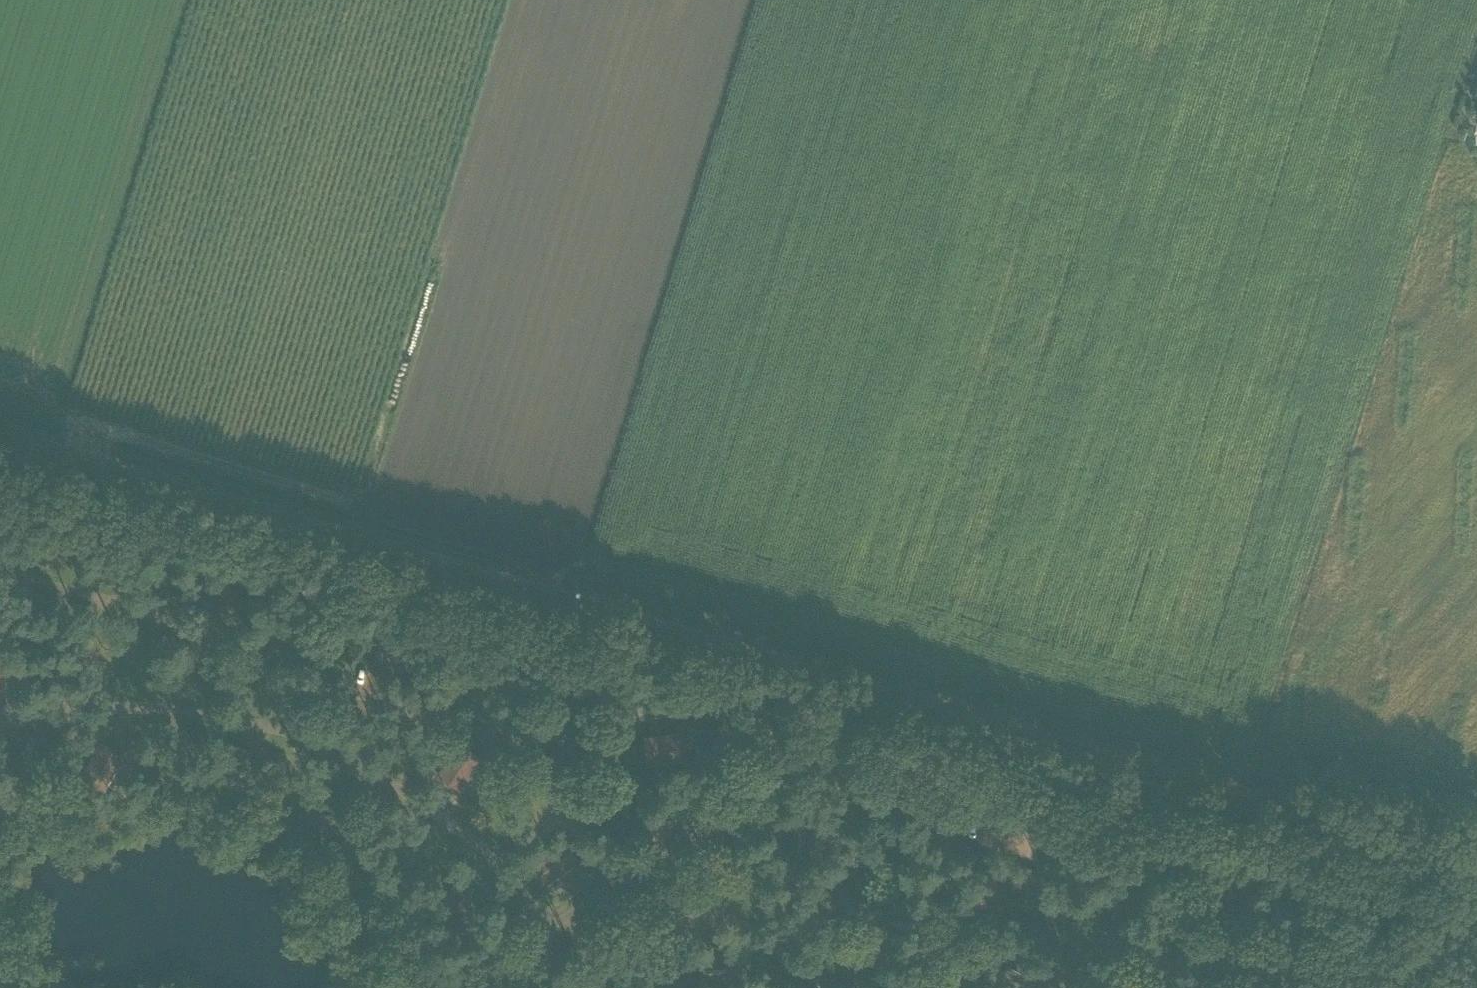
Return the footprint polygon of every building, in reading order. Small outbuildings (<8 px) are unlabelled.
[(646,764),(685,760),(681,733),(643,738),(646,764)] [(104,790),(124,756),(100,742),(80,776),(104,790)] [(437,775),(460,790),(482,757),(458,742),(437,775)] [(1447,981),(1448,981),(1447,979),(1425,986),(1426,987),(1427,987),(1448,987),(1447,981)]
